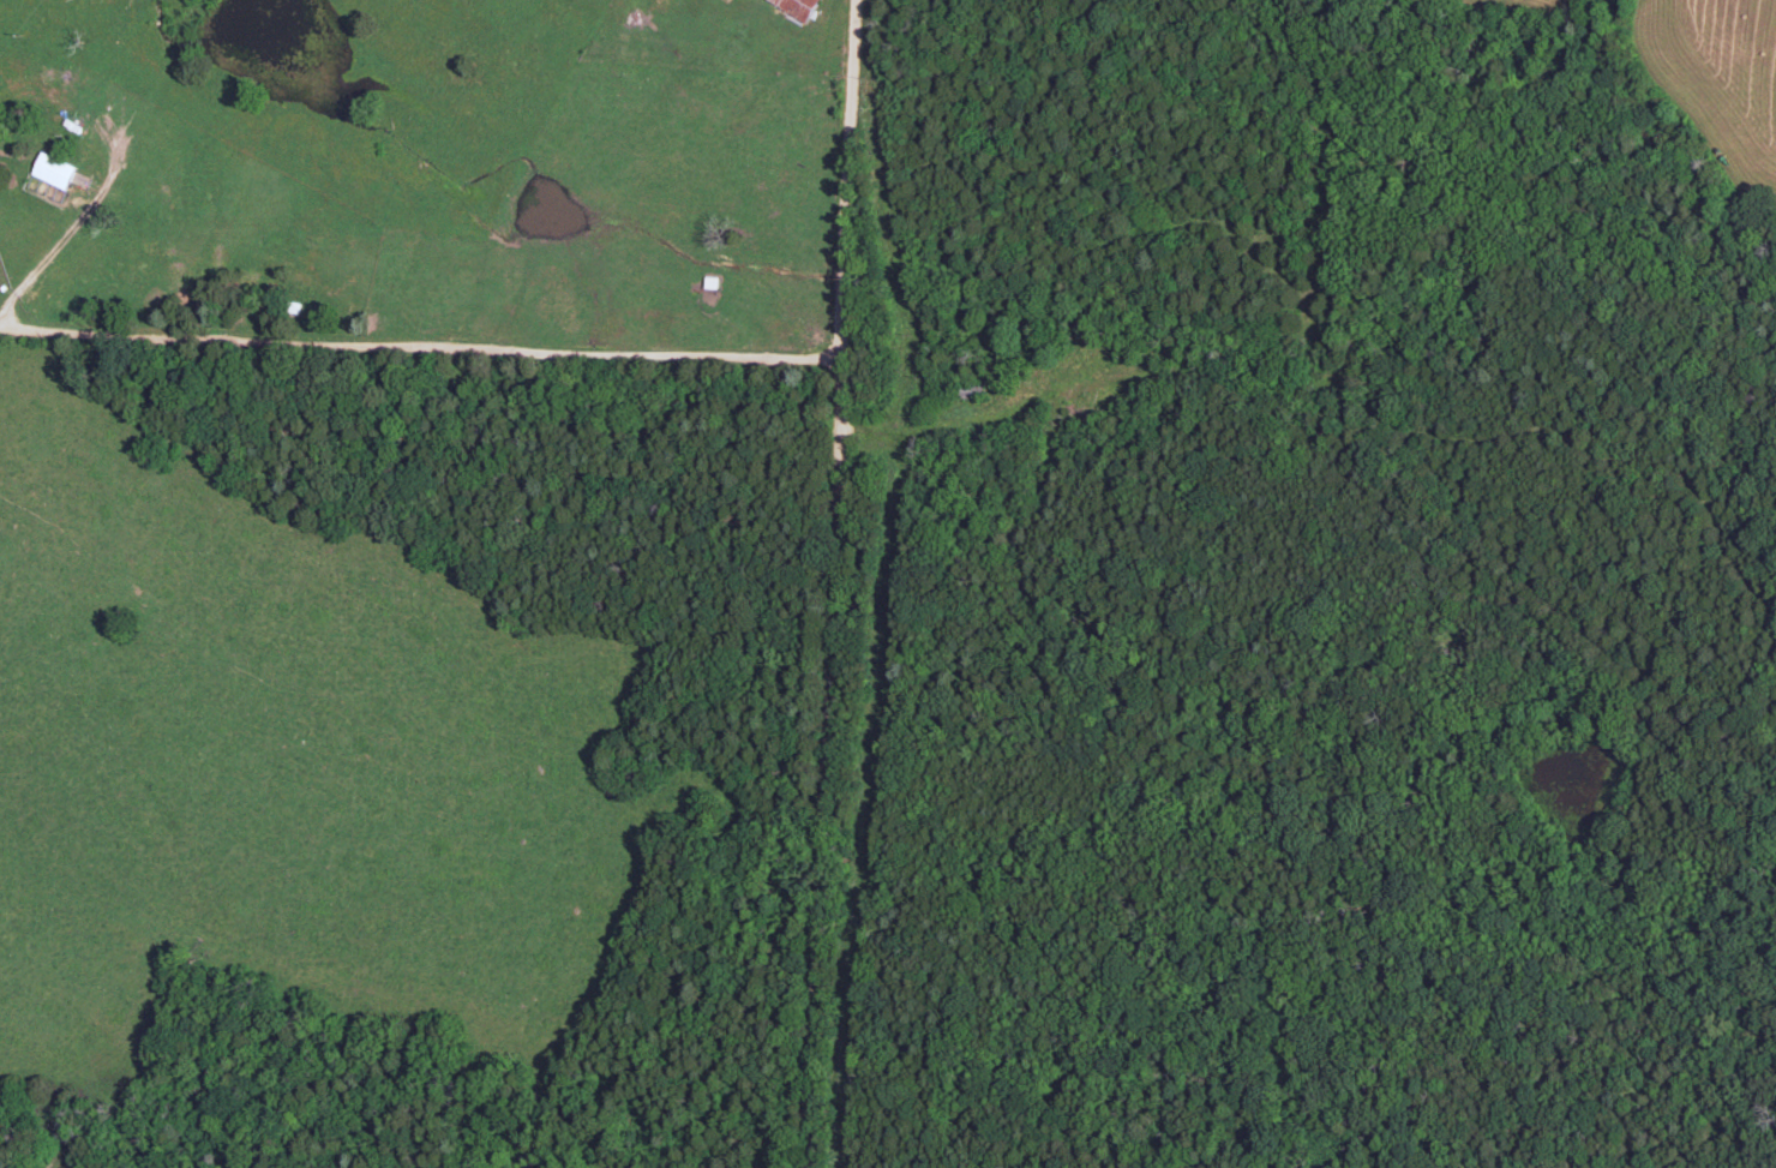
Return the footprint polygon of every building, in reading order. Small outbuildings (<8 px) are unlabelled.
[(766,2),(808,21),(817,0),(767,0),(766,2)] [(65,189),(75,166),(41,152),(31,175),(65,189)]
